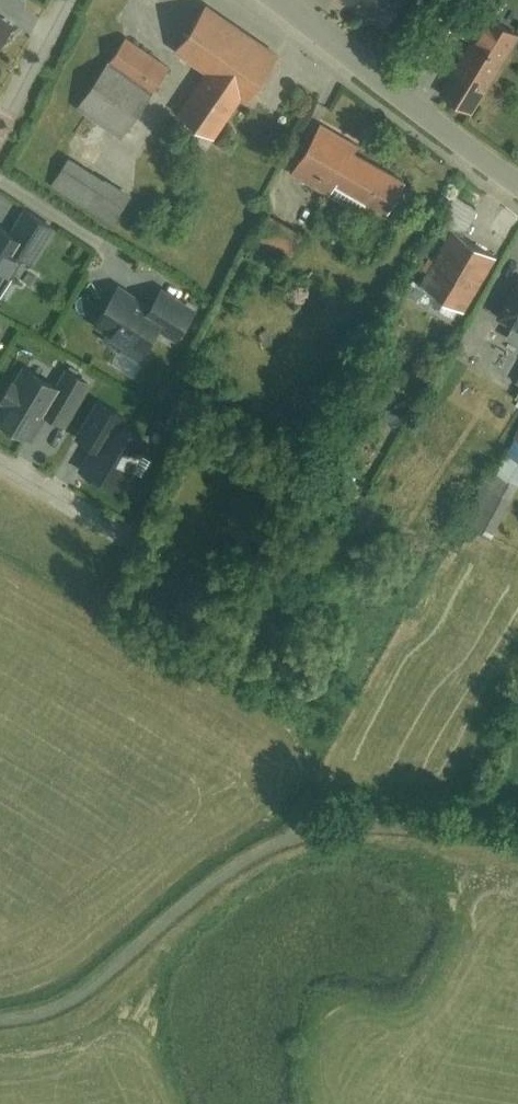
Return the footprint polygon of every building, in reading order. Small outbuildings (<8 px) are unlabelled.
[(189,0),(186,0),(165,28),(207,58),(175,102),(213,129),(266,55),(189,0)] [(504,31),(480,15),(437,84),(461,99),(504,31)] [(133,29),(87,92),(128,122),(174,59),(133,29)] [(314,116),(284,164),(331,193),(338,181),(381,207),(400,176),(358,150),(361,145),(314,116)] [(60,152),(43,180),(102,218),(120,191),(60,152)] [(0,217),(0,285),(32,238),(0,217)] [(493,254),(452,232),(424,285),(465,307),(493,254)] [(496,312),(517,325),(517,275),(496,312)] [(200,309),(155,282),(142,304),(112,286),(88,326),(119,344),(116,350),(140,364),(161,327),(182,339),(200,309)] [(84,374),(57,357),(45,375),(18,358),(0,387),(0,422),(18,433),(38,401),(59,414),(84,374)] [(126,398),(97,381),(73,423),(97,437),(76,474),(122,501),(154,444),(113,421),(126,398)] [(515,486),(484,469),(461,514),(492,530),(515,486)]
